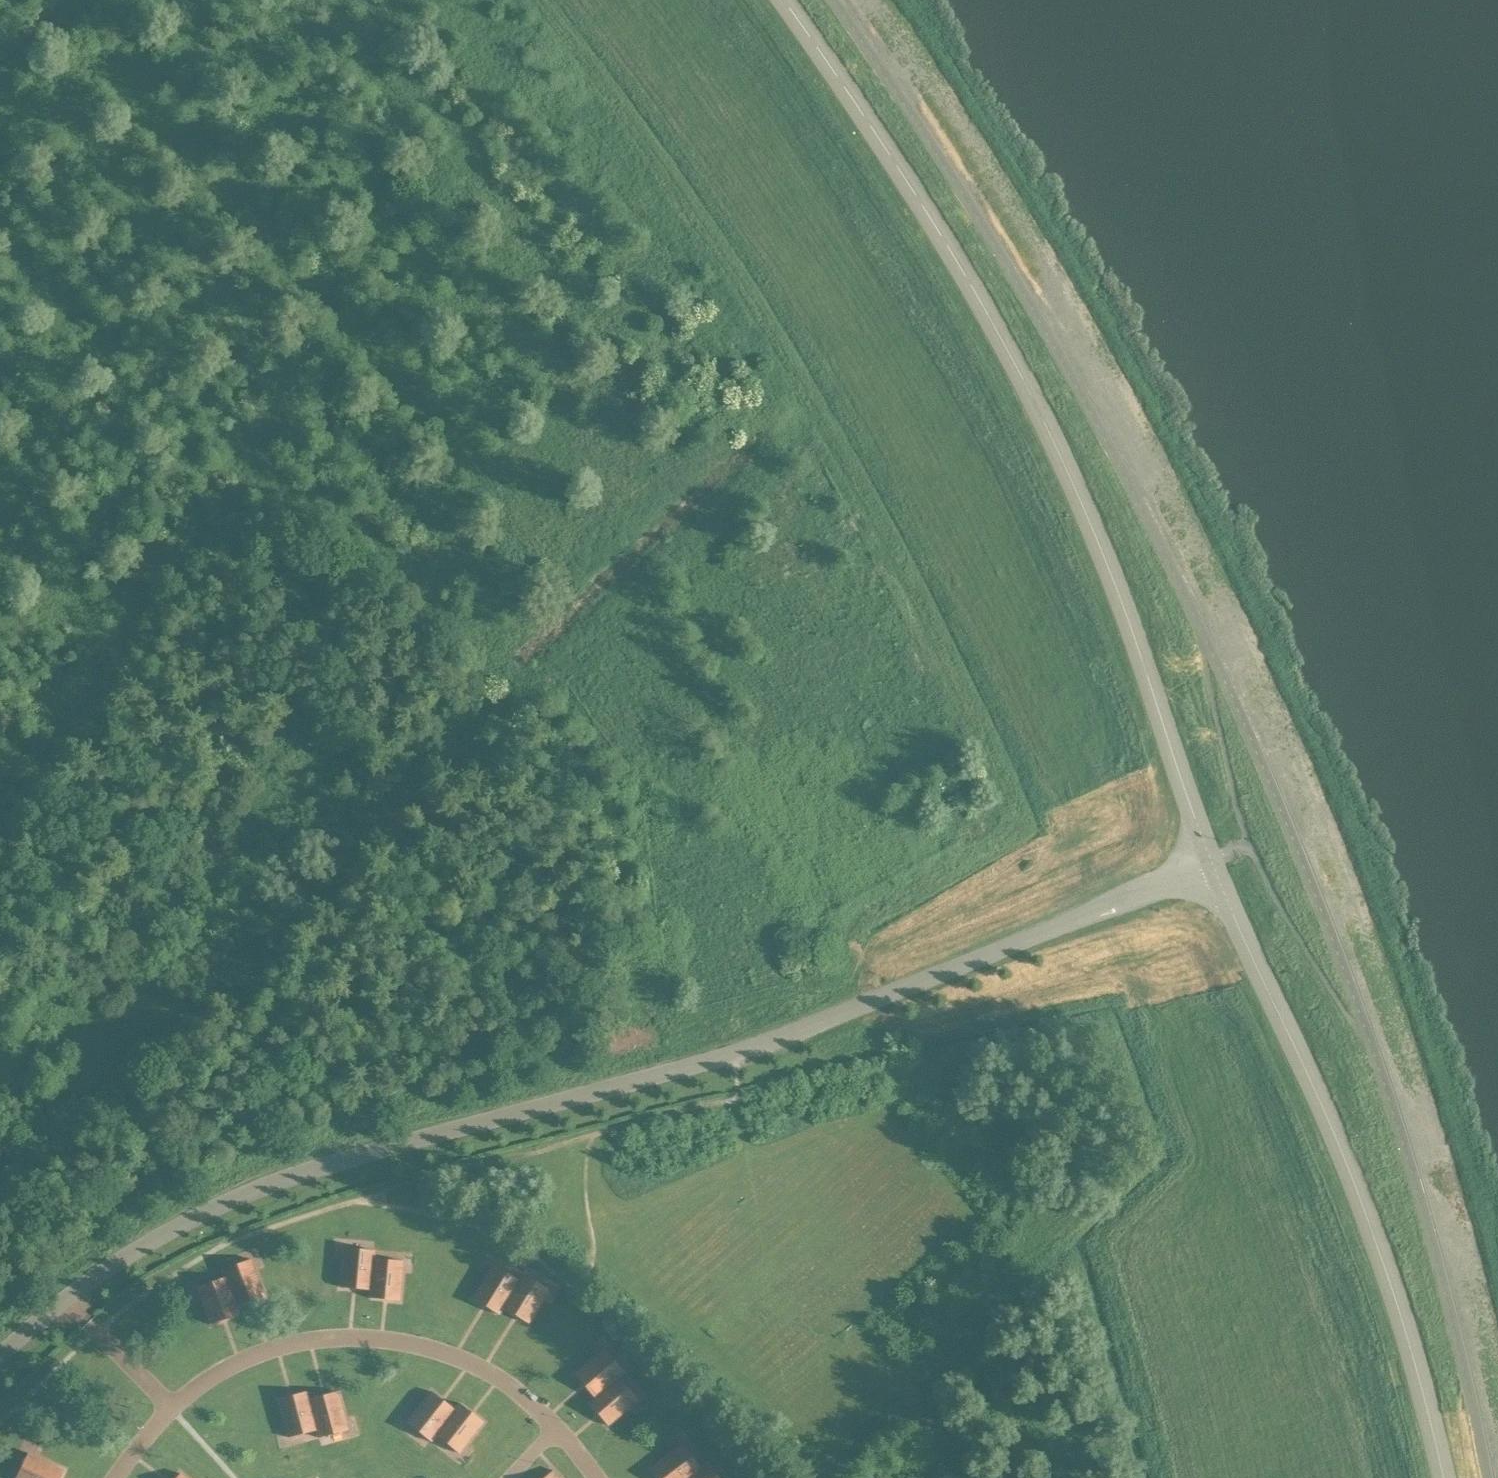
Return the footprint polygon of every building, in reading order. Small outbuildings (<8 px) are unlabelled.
[(369,1288),(369,1293),(368,1297),(369,1297),(373,1250),(373,1251),(345,1248),(345,1247),(344,1247),(343,1249),(340,1285),(340,1287),(341,1287),(341,1285),(369,1288)] [(373,1250),(369,1297),(370,1297),(370,1296),(398,1299),(398,1300),(399,1300),(399,1298),(402,1261),(401,1261),(401,1262),(373,1259),(374,1250),(373,1250)] [(239,1313),(238,1309),(236,1305),(262,1295),(263,1296),(264,1296),(263,1294),(251,1258),(249,1259),(250,1260),(223,1270),(223,1268),(222,1269),(239,1313)] [(498,1314),(522,1273),(517,1281),(493,1266),(494,1265),(493,1264),(473,1296),(472,1298),(473,1299),(474,1297),(498,1312),(497,1313),(498,1314)] [(239,1313),(222,1269),(225,1278),(199,1287),(198,1286),(197,1286),(210,1322),(210,1324),(212,1323),(211,1322),(238,1313),(238,1314),(239,1313)] [(498,1314),(501,1309),(503,1306),(527,1321),(526,1322),(527,1322),(547,1290),(548,1289),(547,1288),(546,1289),(522,1274),(523,1273),(522,1273),(498,1314)] [(587,1402),(623,1371),(622,1371),(604,1350),(605,1349),(604,1348),(574,1374),(575,1375),(576,1374),(594,1396),(587,1402)] [(623,1371),(587,1402),(588,1403),(589,1402),(607,1423),(606,1424),(607,1425),(609,1424),(609,1423),(637,1399),(636,1398),(635,1399),(617,1377),(624,1371),(623,1371)] [(317,1437),(318,1437),(306,1391),(305,1391),(306,1392),(278,1400),(278,1398),(277,1399),(277,1401),(287,1435),(287,1437),(288,1437),(288,1435),(315,1428),(317,1437)] [(309,1400),(308,1395),(306,1391),(318,1437),(319,1437),(318,1436),(346,1428),(346,1430),(347,1429),(347,1427),(337,1393),(337,1391),(336,1391),(336,1392),(309,1400)] [(429,1440),(430,1440),(459,1403),(459,1402),(453,1410),(431,1393),(432,1392),(431,1391),(406,1422),(407,1423),(408,1422),(430,1439),(429,1440)] [(460,1403),(459,1403),(430,1440),(430,1441),(436,1434),(458,1451),(457,1452),(458,1453),(483,1421),(482,1420),(481,1422),(459,1404),(460,1403)] [(707,1463),(706,1462),(699,1468),(682,1445),(683,1445),(682,1444),(651,1468),(652,1468),(660,1477),(686,1477),(707,1463)] [(62,1470),(63,1470),(63,1469),(28,1452),(27,1453),(28,1454),(16,1477),(58,1477),(62,1470)] [(686,1477),(717,1477),(706,1464),(707,1463),(686,1477)] [(553,1470),(552,1469),(543,1477),(548,1477),(546,1476),(552,1471),(553,1470)]
